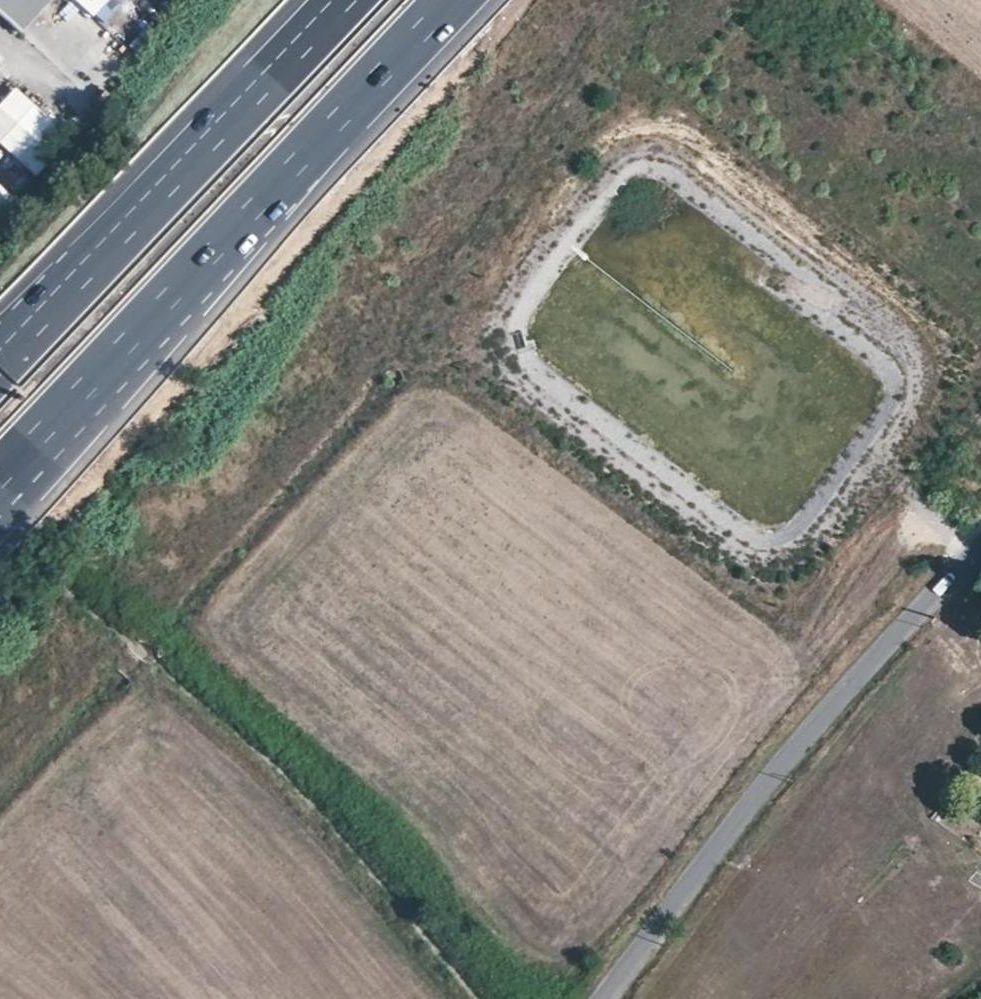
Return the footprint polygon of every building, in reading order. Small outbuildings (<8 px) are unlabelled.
[(23,34),(54,0),(0,0),(0,12),(23,34)] [(34,176),(71,139),(18,87),(0,105),(0,143),(34,176)] [(13,199),(0,185),(0,212),(13,199)]
